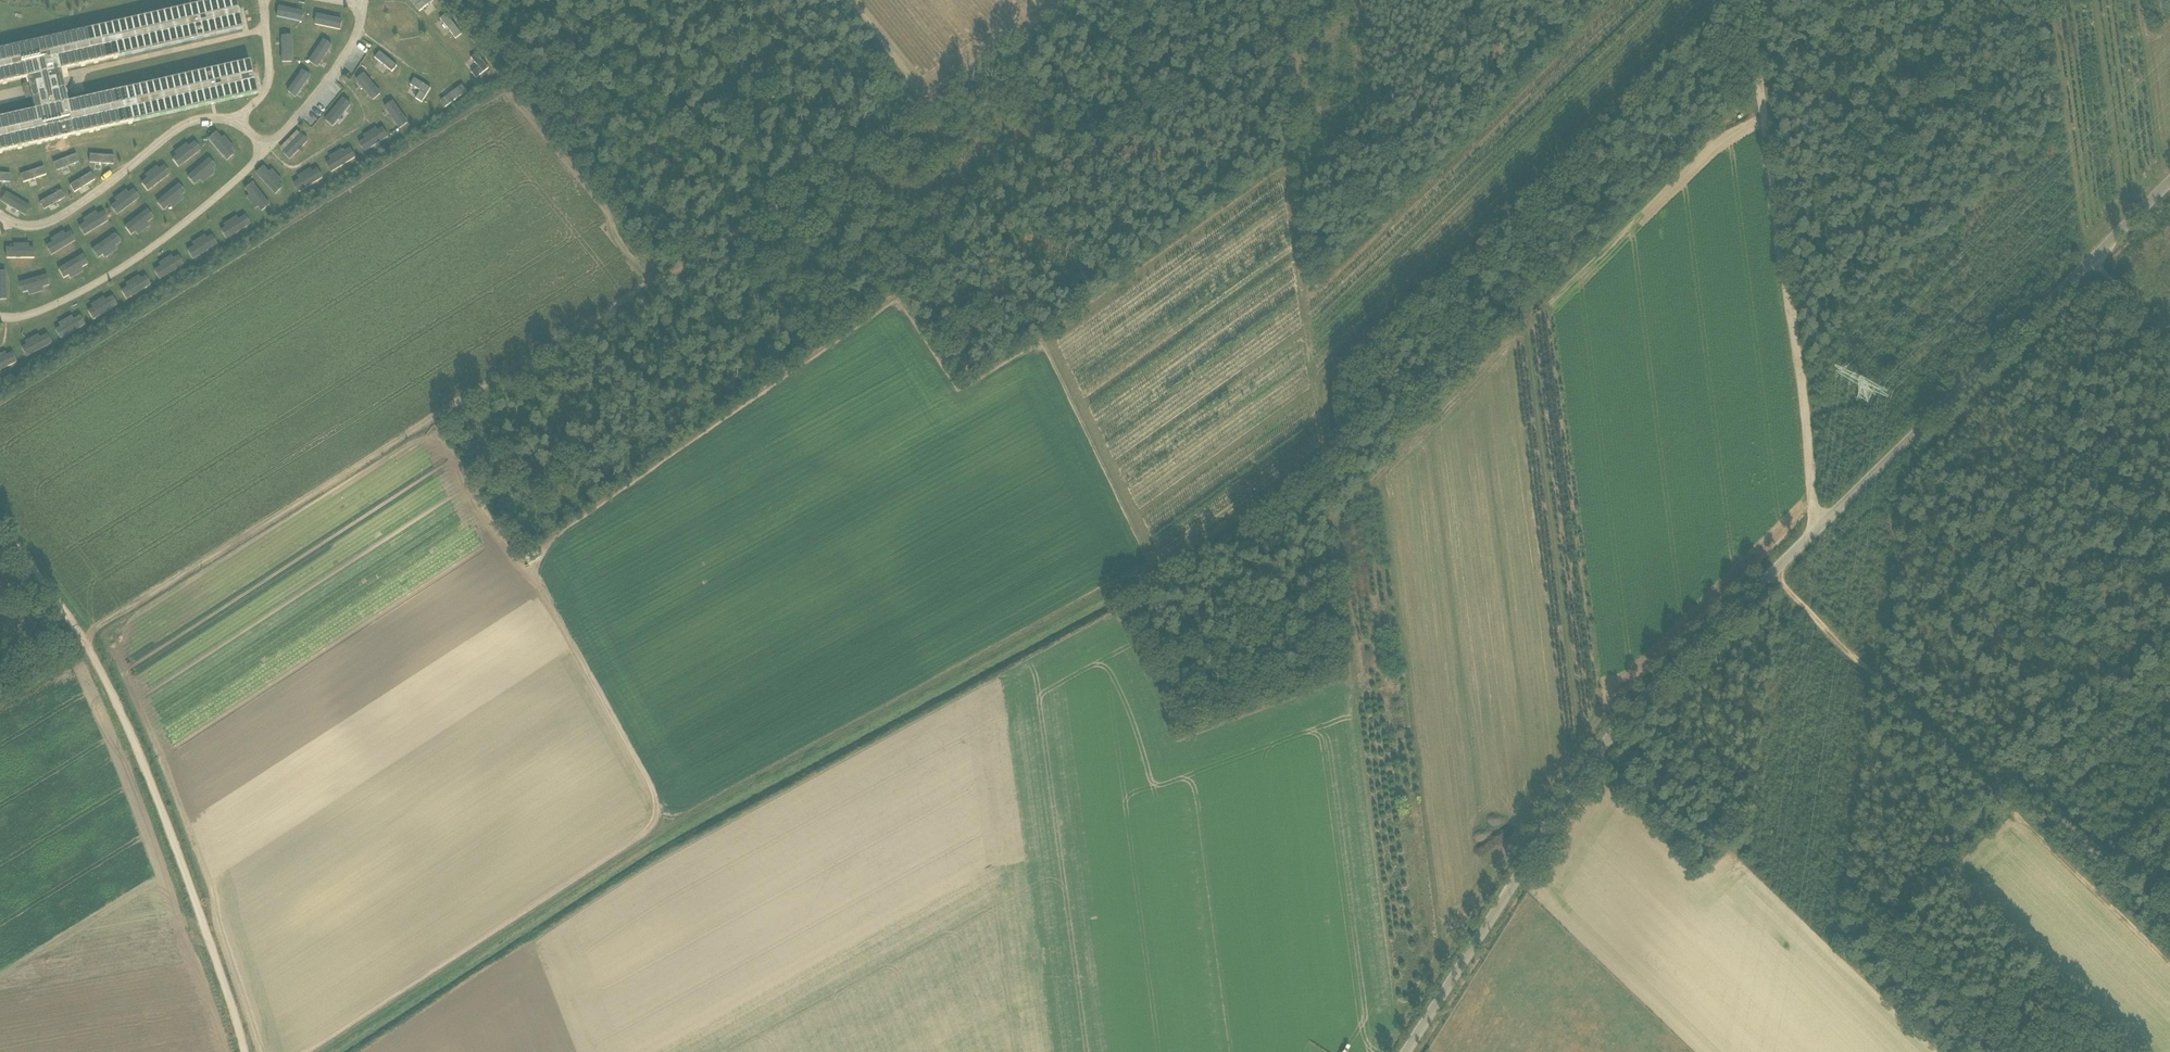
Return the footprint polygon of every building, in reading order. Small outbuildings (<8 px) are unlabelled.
[(59,71),(242,29),(234,0),(223,0),(0,50),(0,84),(27,78),(35,111),(0,118),(0,152),(256,94),(249,62),(67,103),(59,71)] [(276,0),(272,18),(306,25),(310,7),(276,0)] [(434,1),(433,0),(411,0),(410,0),(420,12),(434,1)] [(315,8),(311,26),(345,33),(348,15),(315,8)] [(445,9),(431,20),(453,48),(468,37),(445,9)] [(276,67),(294,67),(294,31),(276,32),(276,67)] [(306,64),(321,74),(340,45),(324,35),(306,64)] [(377,49),(366,61),(391,81),(401,68),(377,49)] [(476,78),(489,68),(477,53),(471,58),(478,67),(472,72),(476,78)] [(284,94),(299,105),(319,76),(304,66),(284,94)] [(349,82),(372,109),(386,98),(363,71),(349,82)] [(432,99),(442,114),(473,91),(462,76),(432,99)] [(422,103),(431,88),(414,78),(410,85),(421,91),(416,99),(422,103)] [(335,134),(358,106),(343,94),(321,122),(335,134)] [(377,106),(399,136),(415,125),(394,94),(377,106)] [(353,141),(363,157),(393,137),(383,122),(353,141)] [(203,139),(227,167),(241,155),(217,127),(203,139)] [(290,165),(314,141),(301,128),(277,153),(290,165)] [(166,159),(177,173),(206,151),(195,137),(166,159)] [(320,161),(329,177),(361,158),(351,142),(320,161)] [(53,164),(56,172),(79,163),(76,155),(53,164)] [(89,155),(88,163),(112,164),(113,157),(89,155)] [(210,155),(182,178),(194,192),(222,168),(210,155)] [(135,182),(146,197),(175,174),(163,160),(135,182)] [(265,161),(252,173),(276,200),(290,188),(265,161)] [(287,182),(297,197),(328,178),(318,162),(287,182)] [(19,175),(22,183),(47,175),(44,167),(19,175)] [(69,185),(74,193),(95,180),(91,173),(69,185)] [(11,184),(11,175),(0,174),(0,183),(11,184)] [(252,177),(237,188),(260,216),(274,205),(252,177)] [(180,180),(152,203),(163,217),(191,194),(180,180)] [(104,206),(116,221),(144,199),(133,184),(104,206)] [(39,202),(43,209),(64,199),(61,191),(39,202)] [(5,193),(0,201),(25,216),(30,207),(5,193)] [(82,241),(113,222),(104,206),(73,225),(82,241)] [(131,242),(159,220),(148,206),(119,228),(131,242)] [(214,228),(224,244),(254,225),(245,209),(214,228)] [(40,245),(49,261),(81,242),(71,227),(40,245)] [(116,229),(87,250),(97,265),(127,244),(116,229)] [(181,249),(191,265),(222,246),(212,230),(181,249)] [(2,243),(2,261),(39,261),(38,243),(2,243)] [(148,269),(158,285),(189,266),(179,250),(148,269)] [(84,251),(53,270),(63,286),(94,267),(84,251)] [(10,304),(9,268),(0,268),(0,305),(10,304)] [(50,271),(15,282),(20,299),(55,289),(50,271)] [(115,290),(125,305),(155,286),(146,271),(115,290)] [(82,310),(92,325),(122,306),(113,290),(82,310)] [(49,328),(58,344),(90,326),(80,310),(49,328)] [(16,346),(24,362),(57,345),(48,329),(16,346)] [(0,354),(0,374),(21,364),(13,347),(0,354)]
